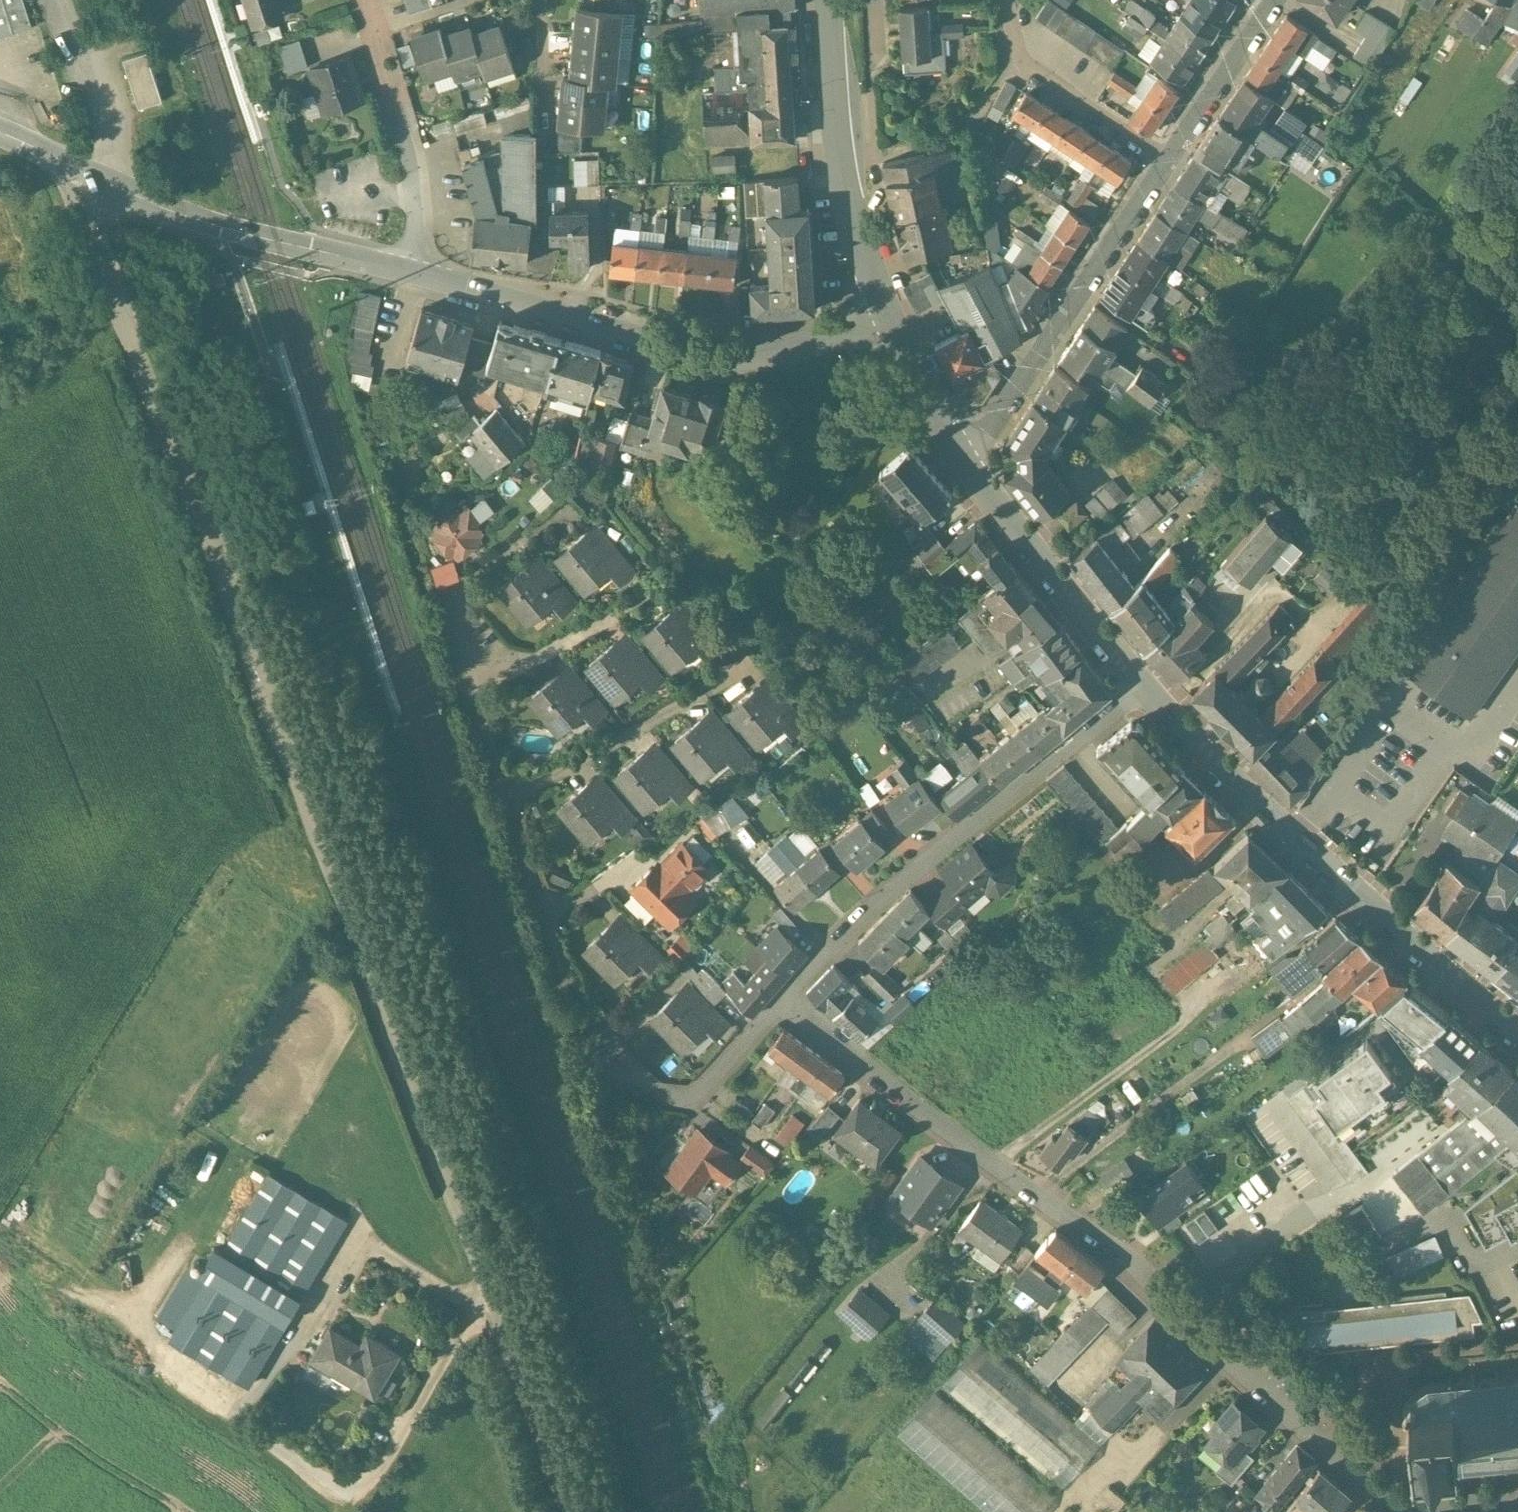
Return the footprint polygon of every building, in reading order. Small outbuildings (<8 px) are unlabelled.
[(31,21),(24,0),(0,0),(0,31),(31,21)] [(251,11),(249,11),(253,22),(284,12),(280,0),(247,0),(251,11)] [(411,11),(434,3),(433,0),(407,0),(411,11)] [(792,19),(791,4),(797,4),(797,1),(796,1),(796,0),(690,0),(691,17),(646,19),(646,30),(703,26),(703,27),(737,23),(788,19),(792,19)] [(1037,11),(1046,18),(1058,0),(1045,0),(1037,11)] [(1046,18),(1056,24),(1068,6),(1059,0),(1058,0),(1046,18)] [(1143,0),(1129,0),(1126,5),(1130,8),(1147,20),(1153,12),(1155,8),(1143,0)] [(1214,0),(1187,0),(1180,10),(1214,32),(1229,9),(1214,0)] [(1229,9),(1235,0),(1214,0),(1229,9)] [(1336,12),(1344,0),(1318,0),(1336,12)] [(1426,10),(1433,0),(1412,0),(1426,10)] [(1495,8),(1492,7),(1483,20),(1467,8),(1456,24),(1486,44),(1515,1),(1515,0),(1498,0),(1495,8)] [(1516,0),(1504,19),(1517,25),(1517,0),(1516,0)] [(929,1),(900,3),(902,28),(931,26),(929,1)] [(622,8),(578,4),(576,27),(620,31),(622,8)] [(1397,23),(1367,5),(1356,23),(1367,29),(1354,50),(1374,62),(1397,23)] [(1068,6),(1056,24),(1065,31),(1077,12),(1068,6)] [(1147,20),(1130,8),(1123,20),(1140,31),(1147,20)] [(1308,23),(1287,9),(1273,30),(1294,44),(1308,23)] [(1214,32),(1180,10),(1170,26),(1167,24),(1168,22),(1153,12),(1147,20),(1161,29),(1199,54),(1214,32)] [(1077,12),(1065,31),(1074,37),(1087,19),(1077,12)] [(963,17),(953,18),(954,31),(964,30),(963,17)] [(953,18),(942,19),(943,25),(943,31),(945,32),(954,31),(953,18)] [(737,23),(746,138),(796,134),(788,19),(737,23)] [(1087,19),(1074,37),(1084,44),(1096,25),(1087,19)] [(475,31),(474,31),(484,61),(483,61),(486,69),(514,60),(502,22),(475,31)] [(445,32),(444,33),(454,63),(453,63),(456,70),(483,61),(484,61),(474,31),(475,31),(472,23),(445,32)] [(1308,23),(1294,44),(1305,51),(1313,40),(1318,32),(1319,30),(1308,23)] [(443,25),(415,35),(427,72),(453,63),(454,63),(444,33),(445,32),(443,25)] [(943,25),(931,26),(933,51),(904,54),(905,68),(947,65),(945,32),(943,31),(943,25)] [(1096,25),(1084,44),(1094,50),(1106,32),(1096,25)] [(931,26),(902,28),(904,54),(933,51),(931,26)] [(620,31),(576,27),(574,50),(618,54),(620,31)] [(1199,54),(1161,29),(1157,35),(1162,38),(1151,55),(1184,77),(1199,54)] [(1294,44),(1273,30),(1259,51),(1280,65),(1294,44)] [(1106,32),(1094,50),(1103,57),(1115,38),(1106,32)] [(1336,43),(1318,32),(1313,40),(1331,51),(1336,43)] [(300,34),(280,41),(289,68),(309,61),(300,34)] [(1115,38),(1103,57),(1112,63),(1125,45),(1115,38)] [(149,46),(125,53),(141,102),(164,95),(149,46)] [(1505,71),(1517,79),(1517,49),(1505,71)] [(618,54),(574,50),(572,73),(565,72),(565,73),(616,77),(618,54)] [(351,51),(311,64),(318,88),(304,92),(311,113),(365,95),(351,51)] [(1280,65),(1259,51),(1245,72),(1266,86),(1280,65)] [(1280,65),(1266,86),(1276,93),(1287,77),(1290,71),(1280,65)] [(1126,73),(1115,66),(1108,76),(1119,84),(1126,73)] [(1301,71),(1294,66),(1290,71),(1287,77),(1295,82),(1301,71)] [(1342,92),(1348,80),(1323,68),(1318,80),(1342,92)] [(1158,71),(1144,92),(1165,106),(1179,85),(1158,71)] [(1309,77),(1301,71),(1295,82),(1302,87),(1309,77)] [(616,77),(565,73),(563,96),(606,100),(608,77),(616,78),(616,77)] [(1137,80),(1126,73),(1119,84),(1130,91),(1137,80)] [(1007,74),(994,99),(1004,105),(1017,80),(1007,74)] [(1239,81),(1220,111),(1255,133),(1273,146),(1282,133),(1276,129),(1278,126),(1272,122),(1267,130),(1254,122),(1268,101),(1239,81)] [(1048,100),(1027,86),(1013,107),(1034,121),(1048,100)] [(529,91),(495,102),(499,114),(533,102),(529,91)] [(1165,106),(1144,92),(1129,114),(1150,127),(1165,106)] [(606,100),(563,96),(560,119),(584,122),(604,123),(606,100)] [(1069,113),(1048,100),(1034,121),(1055,134),(1069,113)] [(1307,117),(1285,103),(1275,117),(1296,132),(1307,117)] [(459,122),(487,114),(485,106),(456,114),(459,122)] [(1255,133),(1220,111),(1195,148),(1222,166),(1229,154),(1246,165),(1255,152),(1246,146),(1255,133)] [(1090,127),(1069,113),(1055,134),(1076,148),(1090,127)] [(584,122),(560,119),(559,132),(583,135),(584,122)] [(1111,141),(1090,127),(1076,148),(1097,162),(1111,141)] [(538,128),(504,129),(504,157),(505,178),(538,178),(538,128)] [(1030,138),(1020,131),(1012,143),(1023,149),(1030,138)] [(583,135),(559,132),(558,147),(582,146),(583,135)] [(481,138),(459,144),(478,209),(480,209),(480,210),(505,212),(505,205),(499,203),(484,150),(481,138)] [(1132,155),(1111,141),(1097,162),(1088,176),(1093,179),(1093,180),(1098,184),(1108,169),(1118,176),(1132,155)] [(956,142),(932,147),(937,172),(938,176),(956,172),(962,171),(956,142)] [(1023,149),(1012,143),(1006,153),(1016,160),(1023,149)] [(501,146),(484,150),(499,203),(505,205),(505,178),(504,157),(501,157),(501,146)] [(889,182),(937,172),(932,147),(884,158),(889,182)] [(1195,148),(1175,179),(1202,197),(1222,166),(1195,148)] [(736,149),(713,151),(714,164),(737,163),(736,149)] [(600,179),(600,154),(588,155),(589,179),(600,179)] [(588,155),(577,155),(578,180),(589,179),(588,155)] [(1251,181),(1229,168),(1219,183),(1240,197),(1251,181)] [(800,205),(798,172),(747,175),(748,210),(768,209),(768,207),(800,205)] [(937,172),(889,182),(894,206),(942,196),(940,187),(938,176),(937,172)] [(956,172),(938,176),(940,187),(958,183),(956,172)] [(1088,176),(1082,172),(1075,183),(1086,190),(1093,180),(1093,179),(1088,176)] [(538,178),(505,178),(505,205),(505,212),(530,215),(530,214),(532,214),(532,215),(538,215),(538,178)] [(1202,197),(1175,179),(1157,205),(1185,223),(1202,197)] [(1047,181),(1041,191),(1049,197),(1056,186),(1047,181)] [(621,185),(608,183),(606,205),(618,207),(621,185)] [(1086,190),(1075,183),(1068,194),(1079,201),(1086,190)] [(1056,186),(1049,197),(1057,202),(1064,191),(1056,186)] [(566,195),(545,195),(546,229),(552,229),(552,206),(566,206),(566,195)] [(900,229),(948,219),(957,217),(955,205),(956,203),(957,201),(957,199),(956,198),(955,197),(953,196),(951,197),(949,198),(948,195),(942,196),(894,206),(900,229)] [(1091,217),(1070,203),(1056,225),(1077,239),(1091,217)] [(768,207),(768,209),(772,276),(752,278),(754,307),(816,303),(810,204),(800,205),(768,207)] [(1185,223),(1157,205),(1139,233),(1169,253),(1183,232),(1187,225),(1185,223)] [(566,206),(552,206),(552,229),(571,229),(572,262),(591,262),(590,206),(566,206)] [(505,212),(480,210),(480,209),(478,209),(477,212),(478,212),(474,250),(473,252),(528,257),(528,255),(531,217),(532,217),(532,215),(532,214),(530,214),(530,215),(505,212)] [(643,210),(633,209),(631,223),(641,224),(643,210)] [(668,213),(658,212),(656,226),(666,227),(668,213)] [(983,212),(952,219),(953,225),(970,222),(974,238),(986,236),(984,220),(983,212)] [(692,216),(682,215),(680,228),(690,230),(692,216)] [(717,218),(707,217),(705,231),(715,232),(717,218)] [(996,218),(984,220),(986,236),(987,240),(999,238),(996,218)] [(732,219),(731,234),(740,235),(742,220),(732,219)] [(948,219),(900,229),(905,253),(953,242),(948,219)] [(1020,223),(1013,234),(1021,239),(1028,228),(1020,223)] [(1077,239),(1056,225),(1042,245),(1063,259),(1077,239)] [(1215,243),(1187,225),(1183,232),(1190,236),(1185,243),(1187,249),(1204,260),(1215,243)] [(1036,234),(1028,228),(1021,239),(1025,242),(1029,244),(1032,239),(1036,234)] [(1169,253),(1139,233),(1122,260),(1151,280),(1169,253)] [(639,240),(615,238),(612,267),(636,270),(639,240)] [(1042,245),(1032,239),(1029,244),(1025,242),(1015,258),(1019,261),(1049,281),(1063,259),(1042,245)] [(664,243),(639,240),(636,270),(661,272),(664,243)] [(688,245),(664,243),(661,272),(685,275),(688,245)] [(713,248),(688,245),(685,275),(709,277),(713,248)] [(738,250),(713,248),(709,277),(735,280),(738,250)] [(991,258),(940,281),(945,291),(963,325),(970,321),(987,354),(991,351),(1011,341),(995,311),(1010,303),(1000,279),(991,258)] [(1151,280),(1122,260),(1101,291),(1148,323),(1149,322),(1148,321),(1154,312),(1153,307),(1140,298),(1152,280),(1151,280)] [(1049,281),(1019,261),(1010,275),(1000,279),(1010,303),(1010,304),(1022,299),(1030,320),(1031,320),(1032,319),(1034,316),(1033,315),(1035,312),(1036,312),(1039,308),(1038,307),(1040,304),(1041,304),(1046,298),(1040,294),(1049,281)] [(931,265),(904,279),(918,305),(945,291),(931,265)] [(1183,285),(1164,272),(1156,283),(1175,296),(1183,285)] [(752,282),(739,282),(741,306),(753,305),(752,282)] [(360,286),(348,342),(352,343),(349,354),(353,355),(351,366),(373,371),(375,360),(371,359),(374,348),(370,347),(382,291),(360,286)] [(1030,320),(1022,299),(1010,304),(1022,331),(1023,331),(1020,326),(1033,321),(1032,319),(1031,320),(1030,320)] [(1129,323),(1095,301),(1063,350),(1081,362),(1087,353),(1102,363),(1111,350),(1129,323)] [(475,317),(423,302),(408,355),(460,370),(462,364),(471,331),(475,317)] [(1010,303),(995,311),(1011,341),(1023,334),(1022,331),(1010,304),(1010,303)] [(561,333),(501,315),(494,337),(488,357),(518,366),(517,371),(524,374),(526,369),(548,375),(561,333)] [(963,325),(936,339),(953,371),(987,354),(970,321),(963,325)] [(494,337),(471,331),(462,364),(485,370),(488,357),(494,337)] [(602,345),(561,332),(561,333),(548,375),(547,378),(553,380),(552,385),(558,387),(561,376),(592,386),(602,346),(602,345)] [(1156,340),(1137,367),(1111,350),(1102,363),(1151,398),(1163,381),(1166,383),(1170,378),(1171,380),(1185,363),(1156,340)] [(616,350),(602,346),(593,384),(626,395),(634,357),(616,351),(616,350)] [(987,354),(953,371),(966,395),(983,395),(1000,369),(991,351),(987,354)] [(1045,377),(1079,398),(1090,382),(1056,361),(1045,377)] [(1079,398),(1045,377),(1035,394),(1068,415),(1079,398)] [(702,392),(665,381),(656,410),(632,403),(622,438),(646,446),(651,430),(688,442),(691,433),(711,440),(717,421),(729,424),(736,401),(724,397),(720,390),(710,387),(702,392)] [(582,407),(586,394),(560,387),(556,400),(582,407)] [(1033,456),(1047,458),(1048,446),(1069,416),(1068,415),(1035,394),(1004,442),(1018,450),(1019,462),(1033,456)] [(463,397),(443,405),(448,416),(468,407),(463,397)] [(497,404),(481,418),(474,410),(456,426),(463,434),(471,427),(499,461),(525,437),(497,404)] [(583,426),(565,422),(557,454),(575,459),(583,426)] [(621,436),(586,428),(576,470),(611,478),(621,436)] [(952,488),(911,441),(882,466),(904,492),(893,501),(912,523),(952,488)] [(1024,492),(1055,467),(1047,458),(1033,456),(1019,462),(1007,472),(1024,492)] [(1186,459),(1149,491),(1153,495),(1149,499),(1160,512),(1162,515),(1176,503),(1177,504),(1205,479),(1186,459)] [(1055,467),(1024,492),(1041,510),(1069,483),(1055,467)] [(1116,474),(1096,489),(1107,504),(1128,489),(1116,474)] [(1107,504),(1096,489),(1085,496),(1096,512),(1107,504)] [(1408,643),(1478,693),(1515,642),(1517,638),(1517,493),(1516,492),(1408,643)] [(1146,495),(1100,532),(1122,560),(1128,555),(1129,557),(1144,545),(1135,532),(1160,512),(1149,499),(1146,495)] [(1078,496),(1062,509),(1069,519),(1086,506),(1078,496)] [(1318,533),(1276,496),(1267,506),(1291,527),(1292,528),(1308,543),(1318,533)] [(457,503),(434,521),(438,526),(433,529),(450,552),(455,549),(459,554),(482,536),(478,531),(483,527),(477,519),(480,516),(469,503),(469,502),(461,508),(457,503)] [(1267,506),(1227,552),(1252,574),(1292,528),(1291,527),(1267,506)] [(976,515),(949,537),(950,538),(960,550),(972,562),(982,556),(998,579),(999,579),(1017,564),(999,541),(998,542),(976,515)] [(1100,532),(1098,529),(1072,551),(1111,601),(1137,579),(1122,560),(1100,532)] [(585,530),(560,551),(587,583),(611,562),(612,561),(599,546),(585,530)] [(938,530),(919,546),(928,557),(947,541),(938,530)] [(632,563),(610,537),(599,546),(612,561),(611,562),(620,573),(632,563)] [(947,541),(928,557),(919,546),(918,545),(910,552),(924,570),(932,564),(936,569),(960,550),(950,538),(947,541)] [(1137,579),(1111,601),(1128,621),(1159,593),(1151,582),(1159,575),(1182,550),(1171,540),(1143,572),(1144,573),(1137,579)] [(1326,560),(1315,571),(1326,582),(1337,571),(1326,560)] [(528,562),(503,583),(530,615),(554,594),(555,593),(542,578),(528,562)] [(1018,565),(1000,580),(999,579),(998,579),(985,588),(961,609),(991,645),(1018,628),(1027,638),(1028,639),(1029,639),(1060,614),(1060,613),(1020,565),(1019,566),(1018,565)] [(575,595),(553,569),(542,578),(555,593),(554,594),(563,605),(575,595)] [(1159,593),(1128,621),(1144,642),(1181,607),(1191,596),(1195,590),(1186,578),(1172,595),(1173,598),(1168,604),(1159,593)] [(1181,607),(1144,642),(1176,675),(1207,645),(1197,635),(1201,631),(1214,616),(1191,596),(1181,607)] [(1280,596),(1216,661),(1233,677),(1250,660),(1253,663),(1257,662),(1267,651),(1262,647),(1296,612),(1280,596)] [(687,623),(673,607),(648,628),(674,660),(698,640),(700,638),(687,623)] [(707,650),(719,640),(697,614),(687,623),(700,638),(698,640),(707,650)] [(1060,614),(1029,639),(1038,649),(1070,627),(1060,614)] [(943,622),(903,651),(891,660),(909,680),(917,671),(960,639),(960,637),(952,626),(946,625),(943,622)] [(1038,649),(1037,649),(1042,656),(1050,668),(1083,645),(1070,627),(1038,649)] [(1233,677),(1216,661),(1193,685),(1252,744),(1254,745),(1267,732),(1331,667),(1328,664),(1338,654),(1332,648),(1337,642),(1328,635),(1260,705),(1255,699),(1258,696),(1254,692),(1259,686),(1265,686),(1271,680),(1271,672),(1265,666),(1257,666),(1251,672),(1251,678),(1248,675),(1245,678),(1248,681),(1245,683),(1241,679),(1238,683),(1233,677)] [(616,639),(591,660),(618,691),(642,671),(643,670),(630,655),(616,639)] [(1026,645),(1016,651),(1013,647),(996,658),(1001,665),(997,667),(1001,672),(1005,673),(1034,652),(1030,646),(1026,645)] [(1057,692),(1097,664),(1083,645),(1050,668),(1042,673),(1043,674),(1057,692)] [(662,672),(640,646),(630,655),(643,670),(642,671),(651,681),(662,672)] [(1042,656),(1015,675),(1020,682),(1036,671),(1040,676),(1043,674),(1042,673),(1050,668),(1042,656)] [(983,676),(972,683),(980,693),(990,687),(989,685),(998,679),(985,662),(977,668),(983,676)] [(1097,664),(1057,692),(1047,701),(1046,700),(1040,704),(1048,713),(1060,729),(1066,724),(1065,723),(1113,685),(1097,664)] [(573,687),(560,671),(534,692),(561,724),(585,703),(586,702),(573,687)] [(606,704),(584,678),(573,687),(586,702),(585,703),(594,713),(606,704)] [(758,683),(733,704),(760,736),(785,715),(772,700),(758,683)] [(1015,698),(1007,687),(999,693),(1007,704),(1015,698)] [(805,716),(783,690),(772,700),(785,715),(793,726),(805,716)] [(1007,704),(999,693),(992,699),(1000,710),(1007,704)] [(1029,713),(1050,737),(1056,732),(1044,717),(1048,713),(1040,704),(1029,713)] [(989,719),(980,709),(973,715),(982,725),(989,719)] [(1050,737),(1029,713),(1020,720),(1040,745),(1050,737)] [(1139,714),(1132,714),(1098,741),(1120,764),(1116,768),(1125,778),(1129,774),(1148,795),(1183,761),(1139,714)] [(701,716),(676,737),(703,769),(727,748),(728,748),(715,732),(701,716)] [(1040,745),(1020,720),(1002,735),(1022,760),(1040,745)] [(748,749),(725,723),(715,732),(728,748),(727,748),(736,758),(748,749)] [(1296,739),(1286,748),(1275,737),(1273,738),(1267,732),(1254,745),(1254,746),(1252,744),(1248,749),(1291,794),(1310,776),(1320,764),(1296,739)] [(1022,760),(1002,735),(981,752),(984,754),(1002,776),(1022,760)] [(968,736),(953,747),(961,757),(976,745),(968,736)] [(803,739),(780,758),(788,767),(811,748),(803,739)] [(659,764),(645,747),(620,769),(646,800),(671,779),(659,764)] [(921,771),(906,752),(896,760),(908,776),(914,771),(916,775),(921,771)] [(984,754),(942,788),(961,810),(1003,776),(1002,776),(984,754)] [(691,780),(669,755),(659,764),(671,779),(680,790),(691,780)] [(1120,820),(1065,757),(1048,772),(1102,834),(1106,831),(1107,832),(1120,820)] [(1149,796),(1129,815),(1136,823),(1143,831),(1169,806),(1174,811),(1204,783),(1183,761),(1148,795),(1149,796)] [(916,775),(887,796),(908,825),(922,815),(922,816),(932,809),(931,808),(942,800),(921,771),(916,775)] [(1461,777),(1445,800),(1455,807),(1468,787),(1471,784),(1461,777)] [(602,796),(588,780),(563,801),(589,832),(614,812),(615,811),(602,796)] [(750,782),(738,789),(747,799),(759,792),(750,782)] [(1174,811),(1166,819),(1178,830),(1176,832),(1175,831),(1174,831),(1173,831),(1170,834),(1178,842),(1184,836),(1196,847),(1235,810),(1205,782),(1204,783),(1174,811)] [(634,813),(612,787),(602,796),(615,811),(614,812),(623,822),(634,813)] [(1515,819),(1468,787),(1455,807),(1449,817),(1463,827),(1496,848),(1515,819)] [(738,789),(701,808),(717,825),(753,806),(747,799),(738,789)] [(890,821),(873,802),(862,811),(879,830),(890,821)] [(862,811),(835,835),(851,854),(858,862),(885,838),(879,830),(862,811)] [(1129,815),(1128,813),(1120,820),(1107,832),(1115,841),(1136,823),(1129,815)] [(1234,873),(1269,841),(1261,833),(1260,833),(1249,823),(1215,856),(1234,873)] [(799,841),(788,827),(779,835),(790,849),(799,841)] [(1496,848),(1463,827),(1447,850),(1480,872),(1496,848)] [(835,835),(832,831),(821,840),(841,863),(851,854),(835,835)] [(790,849),(779,835),(770,843),(781,856),(790,849)] [(973,835),(942,862),(953,875),(944,883),(961,903),(972,894),(970,891),(984,879),(990,885),(1000,886),(1014,874),(1014,864),(993,840),(984,848),(973,835)] [(684,836),(655,865),(673,882),(655,902),(671,918),(690,899),(681,890),(709,861),(684,836)] [(820,839),(798,858),(818,881),(841,863),(821,840),(820,839)] [(1269,841),(1234,873),(1240,878),(1230,889),(1238,900),(1255,886),(1287,859),(1278,851),(1279,850),(1269,841)] [(1447,850),(1428,879),(1413,898),(1447,926),(1466,897),(1465,896),(1480,872),(1447,850)] [(1493,908),(1517,870),(1517,869),(1498,856),(1484,876),(1490,880),(1480,895),(1475,903),(1466,897),(1447,926),(1446,927),(1470,945),(1493,908)] [(818,881),(798,858),(776,876),(796,900),(818,881)] [(1287,859),(1255,886),(1263,894),(1275,885),(1286,876),(1297,868),(1287,859)] [(1210,860),(1158,902),(1173,918),(1225,877),(1210,860)] [(655,865),(652,862),(633,881),(655,902),(673,882),(655,865)] [(1286,876),(1301,893),(1312,884),(1297,868),(1286,876)] [(1301,893),(1286,876),(1275,885),(1290,902),(1301,893)] [(927,899),(911,882),(885,908),(906,928),(931,903),(927,899)] [(944,883),(927,899),(931,903),(944,918),(961,903),(944,883)] [(1301,893),(1316,910),(1328,901),(1312,884),(1301,893)] [(1290,902),(1275,885),(1263,894),(1254,901),(1268,920),(1269,919),(1272,922),(1283,935),(1305,918),(1290,902)] [(1316,910),(1301,893),(1290,902),(1305,918),(1316,910)] [(1231,897),(1223,904),(1227,909),(1235,902),(1231,897)] [(1235,902),(1227,909),(1230,913),(1239,906),(1235,902)] [(1227,909),(1223,904),(1199,924),(1203,929),(1227,909)] [(885,908),(860,934),(884,958),(909,932),(906,928),(885,908)] [(1337,908),(1299,941),(1286,945),(1271,957),(1294,985),(1306,977),(1327,959),(1328,960),(1361,929),(1337,908)] [(1493,908),(1470,945),(1494,963),(1495,963),(1495,962),(1514,932),(1517,926),(1493,908)] [(1227,909),(1203,929),(1205,931),(1211,939),(1235,920),(1230,913),(1227,909)] [(612,920),(588,943),(617,972),(640,950),(641,949),(627,935),(612,920)] [(807,948),(778,921),(759,941),(769,951),(789,969),(807,948)] [(660,949),(636,925),(627,935),(641,949),(640,950),(650,960),(660,949)] [(1328,960),(1325,964),(1330,970),(1329,971),(1331,973),(1326,977),(1323,973),(1290,1002),(1304,1018),(1316,1008),(1317,1008),(1332,995),(1341,987),(1353,975),(1381,948),(1361,929),(1328,960)] [(685,931),(672,945),(680,953),(693,940),(685,931)] [(1205,931),(1162,968),(1176,985),(1220,948),(1211,939),(1205,931)] [(1514,932),(1495,962),(1517,980),(1517,935),(1514,932)] [(1013,950),(1000,935),(973,959),(986,974),(1013,950)] [(1381,948),(1353,975),(1361,982),(1356,989),(1360,992),(1366,985),(1378,996),(1407,969),(1382,947),(1381,948)] [(720,951),(706,965),(699,957),(694,962),(685,953),(679,960),(716,997),(728,986),(721,979),(733,965),(720,951)] [(746,977),(733,991),(754,1009),(789,969),(769,951),(746,977)] [(901,982),(876,958),(866,969),(890,992),(901,982)] [(834,959),(808,986),(827,1003),(838,992),(853,978),(834,959)] [(746,977),(733,965),(721,979),(728,986),(733,991),(746,977)] [(1449,1003),(1408,969),(1378,997),(1388,1004),(1386,1007),(1418,1052),(1431,1042),(1419,1030),(1449,1003)] [(853,978),(838,992),(844,998),(858,984),(853,978)] [(915,997),(904,986),(894,996),(905,1007),(915,997)] [(693,1003),(678,987),(655,1010),(684,1040),(707,1018),(707,1017),(693,1003)] [(854,989),(835,1010),(860,1033),(880,1013),(854,989)] [(727,1017),(704,993),(693,1003),(707,1017),(707,1018),(717,1027),(727,1017)] [(1332,995),(1317,1008),(1319,1011),(1316,1013),(1320,1018),(1323,1015),(1324,1016),(1336,1005),(1336,1000),(1332,995)] [(905,1007),(894,996),(884,1005),(895,1016),(905,1007)] [(1304,1018),(1290,1002),(1282,1008),(1281,1009),(1294,1025),(1304,1018)] [(1479,1030),(1449,1003),(1419,1030),(1439,1047),(1450,1058),(1479,1030)] [(1280,1006),(1252,1027),(1266,1046),(1294,1025),(1281,1009),(1282,1008),(1280,1006)] [(880,1013),(860,1033),(868,1041),(895,1017),(885,1007),(880,1013)] [(784,1022),(769,1042),(790,1057),(805,1037),(784,1022)] [(1368,1028),(1316,1066),(1325,1078),(1314,1086),(1336,1116),(1386,1080),(1379,1070),(1392,1061),(1368,1028)] [(1479,1030),(1450,1058),(1455,1064),(1446,1073),(1473,1099),(1478,1094),(1513,1060),(1496,1044),(1479,1030)] [(825,1052),(805,1037),(790,1057),(810,1072),(825,1052)] [(846,1067),(825,1052),(810,1072),(831,1087),(846,1067)] [(1517,1111),(1517,1065),(1513,1060),(1478,1094),(1507,1121),(1517,1111)] [(754,1105),(736,1091),(729,1101),(747,1114),(754,1105)] [(860,1093),(835,1126),(876,1157),(901,1123),(860,1093)] [(1473,1099),(1395,1160),(1417,1189),(1430,1179),(1437,1187),(1514,1127),(1507,1121),(1478,1094),(1473,1099)] [(766,1096),(753,1114),(762,1121),(776,1103),(766,1096)] [(830,1097),(812,1118),(823,1128),(841,1107),(830,1097)] [(1101,1108),(1088,1100),(1069,1114),(1086,1127),(1101,1108)] [(794,1108),(777,1130),(788,1139),(805,1116),(794,1108)] [(1507,1121),(1514,1127),(1517,1132),(1517,1111),(1507,1121)] [(1069,1114),(1057,1131),(1053,1128),(1042,1143),(1059,1156),(1070,1141),(1074,1144),(1086,1127),(1069,1114)] [(1330,1131),(1344,1151),(1340,1154),(1352,1170),(1368,1158),(1343,1122),(1330,1131)] [(700,1123),(669,1165),(695,1185),(711,1163),(726,1174),(732,1166),(733,1167),(735,1164),(734,1163),(740,1155),(725,1144),(726,1143),(700,1123)] [(776,1157),(750,1138),(741,1151),(766,1170),(776,1157)] [(960,1177),(921,1148),(893,1187),(932,1215),(960,1177)] [(1125,1151),(1100,1170),(1113,1188),(1138,1170),(1125,1151)] [(1188,1154),(1140,1188),(1158,1213),(1159,1214),(1175,1202),(1195,1188),(1190,1180),(1201,1172),(1188,1154)] [(348,1213),(252,1155),(205,1236),(215,1242),(300,1292),(348,1213)] [(1506,1169),(1471,1190),(1474,1195),(1480,1191),(1486,1202),(1515,1185),(1509,1174),(1506,1169)] [(1509,1174),(1515,1185),(1517,1183),(1517,1169),(1509,1174)] [(1232,1182),(1213,1194),(1226,1214),(1245,1201),(1232,1182)] [(1486,1202),(1471,1209),(1486,1236),(1517,1218),(1517,1183),(1515,1185),(1486,1202)] [(1023,1222),(981,1192),(960,1222),(1001,1252),(1023,1222)] [(1363,1193),(1341,1207),(1358,1235),(1382,1223),(1363,1193)] [(1175,1202),(1159,1214),(1158,1213),(1156,1215),(1164,1226),(1182,1212),(1175,1202)] [(1079,1239),(1056,1221),(1036,1244),(1055,1258),(1061,1263),(1079,1239)] [(1437,1222),(1393,1240),(1401,1261),(1445,1242),(1437,1222)] [(1026,1237),(1010,1255),(1021,1264),(1027,1256),(1035,1245),(1026,1237)] [(1106,1259),(1079,1239),(1061,1263),(1067,1267),(1088,1283),(1097,1270),(1106,1259)] [(300,1292),(215,1242),(201,1266),(210,1271),(286,1316),(287,1317),(301,1293),(300,1292)] [(1045,1270),(1027,1256),(1021,1264),(1014,1273),(1049,1299),(1062,1282),(1058,1279),(1045,1270)] [(1061,1263),(1055,1258),(1045,1270),(1058,1279),(1067,1267),(1061,1263)] [(1098,1290),(1109,1279),(1097,1270),(1088,1283),(1098,1290)] [(286,1316),(210,1271),(172,1334),(248,1379),(286,1316)] [(1138,1306),(1109,1279),(1098,1290),(1092,1296),(1109,1313),(1121,1324),(1138,1306)] [(1446,1279),(1373,1287),(1374,1295),(1327,1300),(1328,1307),(1303,1310),(1307,1338),(1359,1333),(1360,1339),(1370,1338),(1369,1332),(1472,1321),(1470,1308),(1479,1307),(1468,1285),(1447,1287),(1446,1279)] [(860,1284),(841,1305),(869,1329),(887,1307),(860,1284)] [(963,1316),(936,1292),(920,1310),(947,1334),(963,1316)] [(1092,1296),(1031,1360),(1049,1375),(1109,1313),(1092,1296)] [(1140,1373),(1182,1333),(1156,1308),(1116,1349),(1123,1356),(1140,1373)] [(400,1346),(369,1327),(362,1338),(332,1320),(313,1351),(375,1389),(400,1346)] [(1075,1414),(980,1332),(941,1377),(1062,1482),(1101,1437),(1075,1414)] [(1182,1333),(1140,1373),(1151,1383),(1169,1400),(1209,1359),(1182,1333)] [(1123,1356),(1085,1396),(1089,1400),(1114,1422),(1143,1392),(1151,1383),(1140,1373),(1123,1356)] [(1476,1367),(1475,1362),(1472,1362),(1472,1368),(1452,1370),(1452,1365),(1449,1365),(1449,1370),(1429,1372),(1413,1383),(1408,1390),(1407,1389),(1403,1395),(1410,1400),(1413,1433),(1408,1439),(1413,1443),(1418,1437),(1421,1436),(1423,1455),(1419,1459),(1422,1462),(1426,1457),(1440,1457),(1441,1461),(1444,1461),(1443,1456),(1458,1455),(1458,1459),(1462,1459),(1461,1454),(1481,1452),(1481,1457),(1485,1456),(1484,1452),(1504,1449),(1505,1454),(1508,1454),(1507,1449),(1517,1448),(1517,1363),(1499,1365),(1499,1359),(1495,1360),(1495,1365),(1476,1367)] [(1085,1396),(1060,1374),(1052,1383),(1081,1409),(1089,1400),(1085,1396)] [(935,1384),(897,1429),(993,1511),(1036,1511),(1056,1489),(935,1384)] [(1262,1419),(1234,1395),(1220,1411),(1224,1415),(1208,1434),(1226,1450),(1232,1454),(1244,1440),(1262,1419)] [(1114,1422),(1089,1400),(1081,1409),(1075,1414),(1101,1437),(1114,1422)] [(1298,1436),(1258,1485),(1276,1500),(1315,1451),(1298,1436)] [(1244,1440),(1232,1454),(1226,1450),(1216,1462),(1232,1475),(1255,1449),(1244,1440)] [(1287,1502),(1299,1511),(1306,1511),(1313,1503),(1337,1475),(1320,1461),(1287,1502)] [(1313,1503),(1324,1511),(1329,1511),(1350,1486),(1337,1475),(1313,1503)] [(1365,1496),(1352,1511),(1386,1511),(1388,1506),(1389,1506),(1365,1496)] [(1258,1511),(1275,1511),(1277,1510),(1267,1501),(1258,1511)] [(1514,1501),(1513,1501),(1513,1502),(1484,1505),(1484,1504),(1481,1504),(1482,1505),(1483,1511),(1515,1511),(1514,1501)]
